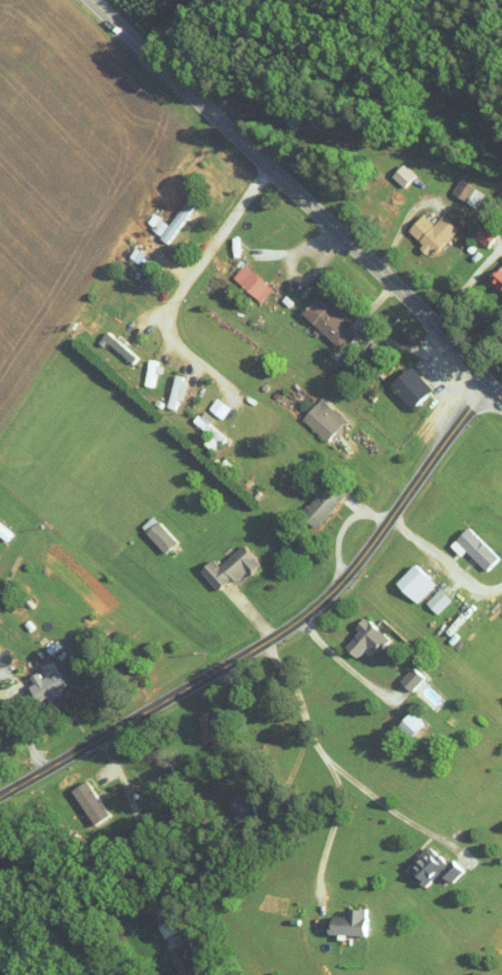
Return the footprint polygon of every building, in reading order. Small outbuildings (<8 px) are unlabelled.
[(401,188),(414,176),(403,164),(390,176),(401,188)] [(483,193),(459,180),(451,195),(474,208),(483,193)] [(158,219),(150,230),(166,242),(194,205),(187,199),(167,225),(158,219)] [(432,225),(421,215),(407,231),(421,244),(418,248),(429,258),(456,229),(441,215),(432,225)] [(144,254),(134,248),(128,257),(138,264),(144,254)] [(259,303),(270,290),(243,265),(231,278),(259,303)] [(301,314),(338,349),(353,332),(317,298),(301,314)] [(100,339),(132,363),(137,356),(105,332),(100,339)] [(162,374),(163,363),(146,362),(144,386),(152,387),(153,373),(162,374)] [(411,410),(431,390),(409,367),(388,387),(411,410)] [(344,421),(320,399),(301,419),(325,442),(344,421)] [(212,452),(224,437),(207,424),(211,418),(201,411),(191,423),(208,435),(202,445),(212,452)] [(344,493),(328,480),(301,512),(317,525),(344,493)] [(140,526),(163,552),(176,541),(152,515),(140,526)] [(465,550),(485,570),(498,557),(467,527),(449,545),(460,555),(465,550)] [(215,589),(230,577),(235,582),(258,563),(243,544),(217,565),(212,558),(198,569),(215,589)] [(435,583),(413,563),(394,583),(416,603),(435,583)] [(450,600),(439,588),(425,602),(436,614),(450,600)] [(343,646),(355,657),(365,646),(373,654),(388,639),(364,616),(353,627),(357,631),(343,646)] [(66,688),(50,660),(38,667),(40,671),(23,680),(36,703),(48,696),(49,698),(66,688)] [(398,681),(409,691),(423,677),(412,667),(398,681)] [(409,739),(424,723),(410,711),(396,726),(409,739)] [(68,792),(92,826),(109,814),(84,780),(68,792)] [(462,870),(450,859),(445,864),(427,845),(404,868),(423,887),(438,871),(450,882),(462,870)] [(329,934),(365,935),(365,908),(345,908),(345,917),(329,916),(329,934)] [(193,972),(183,944),(167,949),(176,974),(184,974),(193,972)]
